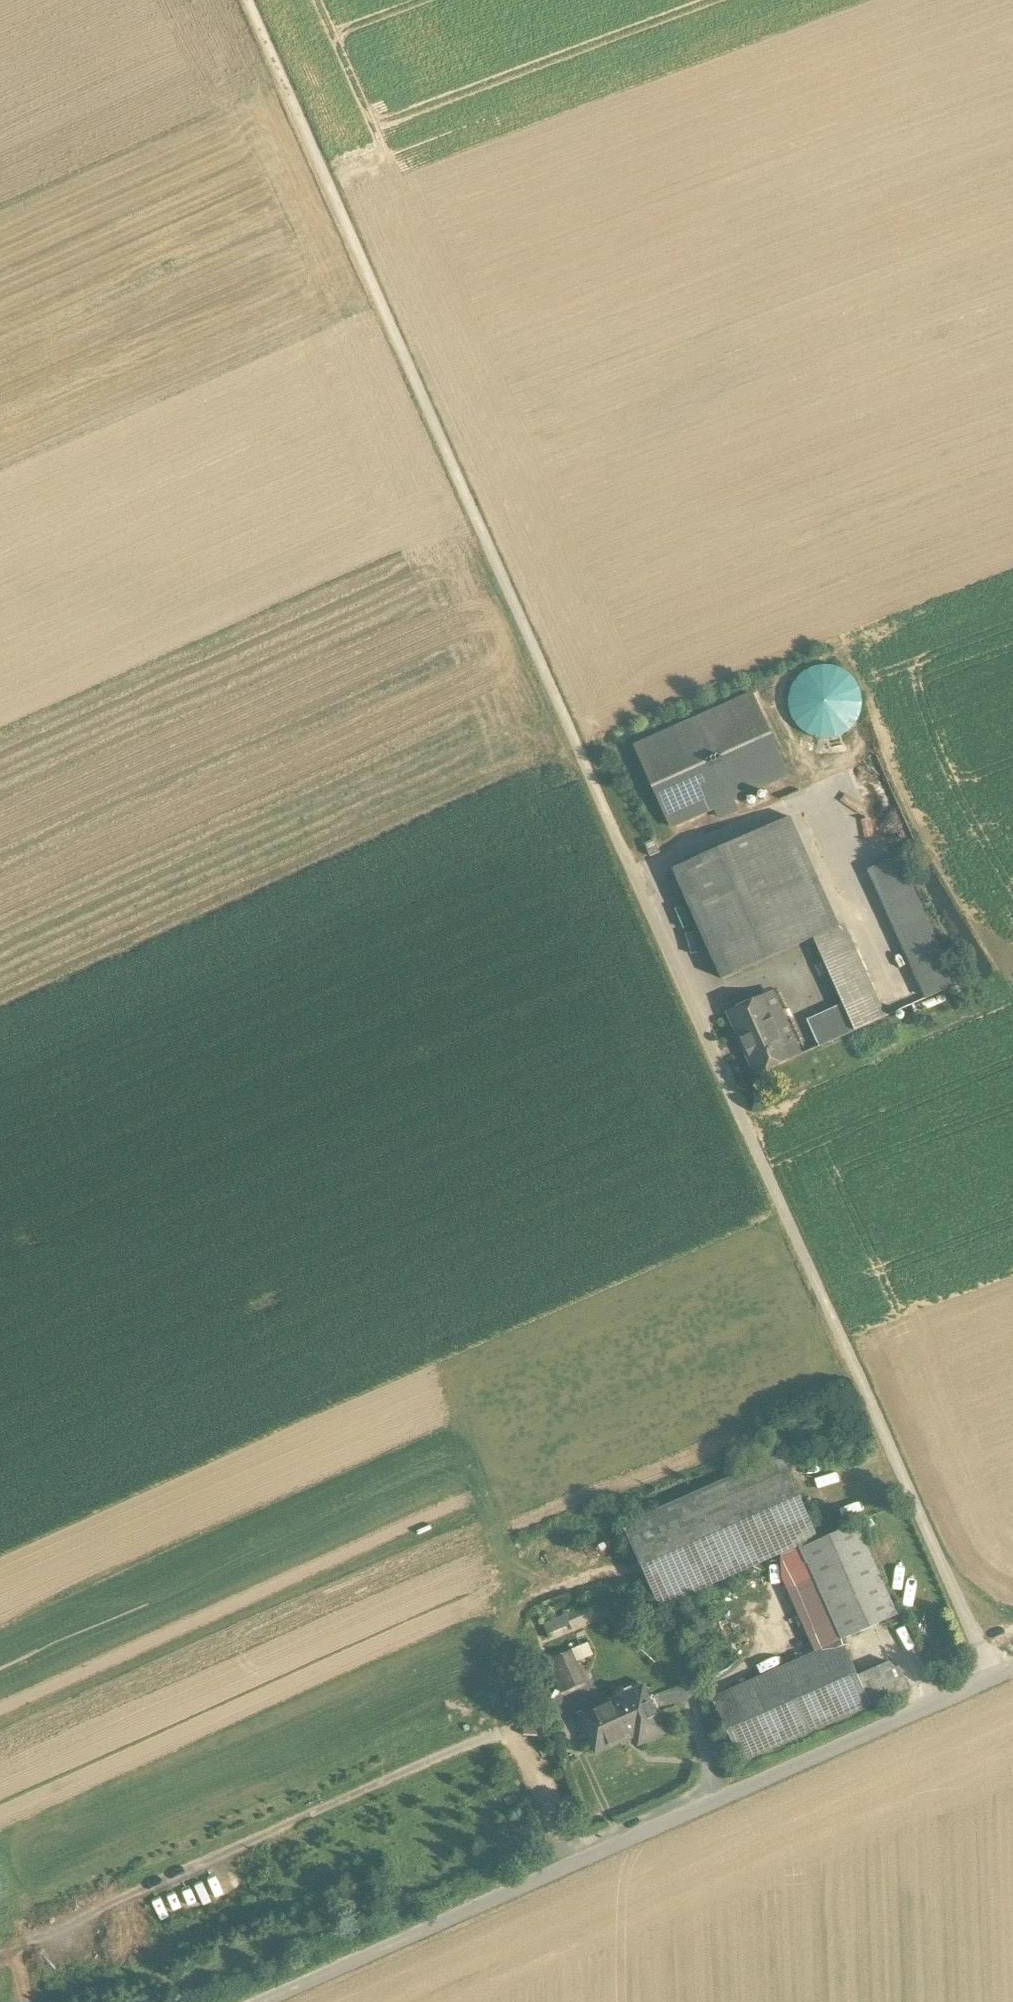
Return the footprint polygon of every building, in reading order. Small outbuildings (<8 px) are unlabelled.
[(859,716),(862,702),(859,688),(851,676),(839,668),(824,666),(810,669),(799,677),(791,689),(788,703),(791,717),(799,729),(811,737),(825,739),(839,736),(851,728),(859,716)] [(752,696),(635,747),(671,827),(787,775),(752,696)] [(765,790),(743,799),(748,810),(770,800),(765,790)] [(764,829),(673,870),(722,979),(813,939),(764,829)] [(654,840),(644,844),(650,857),(660,853),(654,840)] [(899,847),(863,863),(924,1000),(960,984),(899,847)] [(844,930),(815,943),(842,1005),(854,1031),(884,1018),(844,930)] [(763,996),(727,1012),(756,1075),(791,1060),(763,996)] [(842,1005),(806,1021),(819,1047),(854,1031),(842,1005)] [(780,1458),(625,1527),(660,1606),(816,1537),(780,1458)] [(856,1524),(802,1549),(842,1640),(897,1616),(856,1524)] [(842,1640),(800,1548),(798,1548),(781,1555),(782,1576),(816,1650),(842,1640)] [(842,1641),(712,1699),(741,1763),(871,1706),(842,1641)] [(561,1691),(595,1682),(586,1644),(552,1653),(561,1691)] [(643,1688),(579,1716),(596,1753),(635,1736),(639,1744),(663,1734),(655,1715),(660,1713),(652,1695),(647,1698),(643,1688)]
